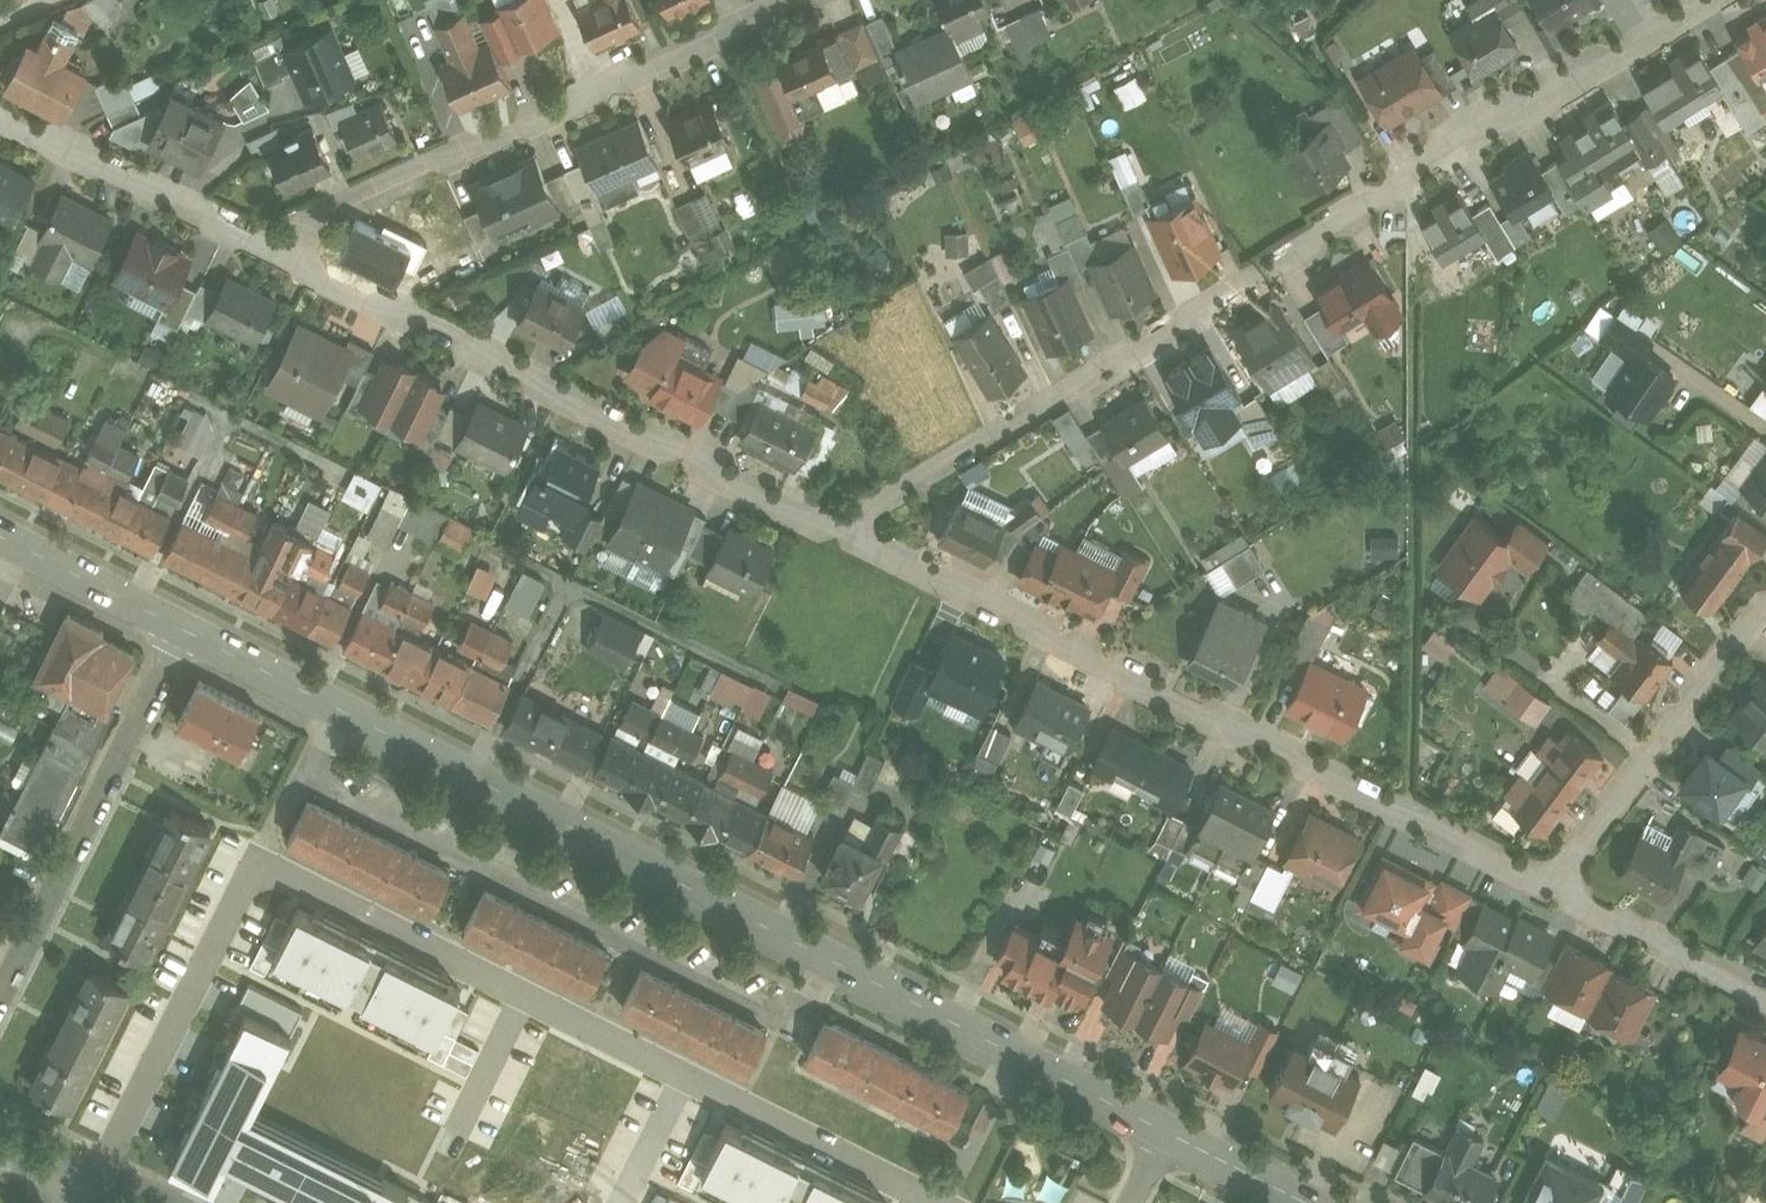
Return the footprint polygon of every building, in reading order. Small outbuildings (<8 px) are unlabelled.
[(108,24),(133,7),(129,0),(92,0),(108,24)] [(436,24),(463,12),(457,0),(426,0),(436,24)] [(498,6),(501,11),(517,48),(525,44),(556,30),(543,0),(512,0),(498,6)] [(578,7),(595,46),(641,25),(630,0),(593,0),(578,7)] [(670,13),(699,0),(665,0),(670,13)] [(950,26),(955,37),(983,23),(979,12),(991,7),(988,0),(938,0),(950,26)] [(1452,31),(1476,71),(1519,46),(1505,23),(1494,6),(1493,7),(1489,0),(1473,0),(1467,4),(1472,12),(1477,9),(1480,14),(1452,31)] [(1521,0),(1489,0),(1493,7),(1494,6),(1505,23),(1527,10),(1521,0)] [(1552,25),(1593,0),(1537,0),(1552,25)] [(1037,7),(1021,14),(1034,43),(1050,36),(1037,7)] [(94,21),(69,9),(63,21),(62,22),(79,31),(87,35),(94,21)] [(501,11),(481,20),(491,42),(499,59),(526,47),(525,44),(517,48),(501,11)] [(463,12),(436,24),(452,59),(479,47),(463,12)] [(896,43),(882,14),(866,21),(880,51),(896,43)] [(1021,14),(1006,21),(1018,50),(1034,43),(1021,14)] [(40,45),(29,39),(6,84),(63,115),(87,70),(64,58),(79,31),(62,22),(63,21),(55,16),(40,45)] [(1737,37),(1741,44),(1758,71),(1758,70),(1765,65),(1765,19),(1737,37)] [(862,23),(845,32),(858,63),(875,54),(862,23)] [(950,26),(898,50),(904,63),(901,65),(918,98),(953,82),(950,75),(968,66),(955,37),(950,26)] [(287,47),(286,47),(295,68),(297,67),(310,97),(351,78),(329,28),(287,47)] [(858,63),(845,32),(837,35),(853,73),(862,70),(858,63)] [(837,35),(754,72),(784,140),(801,132),(804,115),(825,105),(860,89),(853,73),(837,35)] [(452,59),(441,64),(461,107),(510,85),(499,59),(491,42),(479,47),(452,59)] [(285,43),(255,56),(266,85),(286,77),(284,73),(295,68),(286,47),(287,47),(285,43)] [(1741,44),(1726,54),(1752,95),(1761,108),(1765,105),(1765,82),(1758,70),(1758,71),(1741,44)] [(1435,46),(1420,55),(1440,88),(1439,89),(1441,93),(1458,83),(1435,46)] [(1401,62),(1382,73),(1373,71),(1367,75),(1365,84),(1387,121),(1439,89),(1440,88),(1420,55),(1418,51),(1409,49),(1403,53),(1401,62)] [(1700,49),(1642,85),(1652,99),(1663,117),(1664,116),(1719,83),(1721,82),(1710,64),(1700,49)] [(1752,95),(1726,54),(1710,64),(1721,82),(1719,83),(1734,107),(1741,103),(1752,95)] [(123,71),(95,84),(102,98),(129,85),(123,71)] [(1141,75),(1119,85),(1129,107),(1152,96),(1141,75)] [(252,120),(276,104),(259,78),(235,93),(252,120)] [(129,85),(102,98),(109,112),(136,100),(129,85)] [(1752,95),(1741,103),(1751,119),(1744,123),(1748,128),(1765,117),(1761,108),(1752,95)] [(165,108),(160,105),(159,104),(142,112),(115,125),(111,132),(146,149),(151,138),(202,164),(224,117),(192,101),(188,109),(169,99),(165,108)] [(1663,117),(1652,99),(1640,107),(1655,132),(1668,123),(1664,116),(1663,117)] [(136,100),(109,112),(115,125),(142,112),(136,100)] [(713,102),(670,121),(688,160),(731,141),(713,102)] [(382,103),(358,115),(360,117),(346,123),(345,121),(343,122),(358,154),(398,136),(382,103)] [(1612,104),(1575,127),(1574,127),(1573,128),(1564,134),(1563,138),(1564,141),(1564,142),(1570,151),(1558,158),(1584,200),(1591,196),(1599,210),(1621,197),(1604,170),(1627,155),(1624,150),(1636,143),(1637,142),(1623,118),(1613,103),(1612,104)] [(1639,108),(1623,118),(1637,142),(1636,143),(1647,161),(1666,149),(1655,132),(1640,107),(1638,108),(1639,108)] [(1330,118),(1284,146),(1308,186),(1348,162),(1337,145),(1344,141),(1330,118)] [(639,119),(578,146),(597,189),(658,162),(639,119)] [(281,139),(269,145),(270,147),(287,185),(291,184),(292,186),(305,180),(304,177),(331,165),(314,125),(281,139)] [(275,127),(249,139),(256,153),(270,147),(269,145),(281,139),(275,127)] [(1584,200),(1558,158),(1542,169),(1532,154),(1493,178),(1512,209),(1551,185),(1567,210),(1584,200)] [(535,155),(474,182),(500,241),(502,240),(499,235),(559,208),(546,179),(535,155)] [(1131,162),(1115,170),(1121,184),(1138,177),(1131,162)] [(14,219),(34,180),(12,169),(12,170),(0,164),(0,212),(14,219)] [(565,170),(546,179),(559,208),(578,199),(577,197),(565,170)] [(1138,177),(1121,184),(1135,213),(1151,206),(1138,177)] [(593,190),(577,197),(578,199),(590,225),(605,218),(593,190)] [(706,191),(691,198),(704,226),(719,220),(706,191)] [(44,229),(40,238),(46,240),(36,260),(34,264),(57,276),(70,250),(92,260),(113,219),(62,194),(44,229)] [(1192,197),(1151,215),(1176,270),(1217,251),(1192,197)] [(1463,197),(1423,222),(1443,253),(1482,230),(1498,255),(1515,244),(1490,202),(1473,213),(1463,197)] [(404,204),(388,210),(394,223),(409,217),(404,204)] [(479,208),(464,215),(477,245),(492,238),(479,208)] [(1654,227),(1668,253),(1687,242),(1673,216),(1654,227)] [(402,240),(359,218),(342,253),(385,275),(385,274),(398,281),(412,251),(399,245),(402,240)] [(44,229),(29,222),(15,249),(26,255),(36,260),(46,240),(40,238),(44,229)] [(135,228),(110,278),(166,306),(191,257),(135,228)] [(732,228),(715,233),(719,251),(737,246),(732,228)] [(769,256),(787,284),(829,258),(811,230),(769,256)] [(952,231),(953,254),(975,253),(974,230),(952,231)] [(1087,230),(1066,239),(1068,245),(1078,268),(1092,262),(1091,260),(1099,257),(1087,230)] [(1099,257),(1091,260),(1092,262),(1113,310),(1154,291),(1132,242),(1099,257)] [(1068,245),(1047,254),(1062,286),(1069,283),(1072,289),(1085,283),(1078,268),(1068,245)] [(26,255),(15,249),(9,263),(19,268),(26,255)] [(1369,259),(1318,290),(1325,302),(1340,327),(1343,325),(1369,309),(1381,327),(1399,315),(1389,299),(1392,297),(1369,259)] [(1012,300),(999,271),(980,282),(995,309),(1012,300)] [(276,300),(227,276),(220,291),(208,315),(209,316),(256,339),(276,300)] [(202,282),(188,309),(208,319),(209,316),(208,315),(220,291),(202,282)] [(1062,286),(1028,301),(1050,349),(1091,331),(1072,289),(1069,283),(1062,286)] [(584,308),(539,284),(518,323),(539,334),(541,330),(566,343),(584,308)] [(784,329),(833,326),(831,296),(782,299),(784,329)] [(1325,302),(1304,315),(1321,342),(1345,329),(1343,325),(1340,327),(1325,302)] [(1280,303),(1236,330),(1268,384),(1313,357),(1280,303)] [(1617,313),(1602,303),(1586,326),(1602,336),(1617,313)] [(628,309),(597,326),(605,341),(635,325),(628,309)] [(1026,369),(990,312),(954,334),(990,392),(1026,369)] [(1653,338),(1617,313),(1602,336),(1601,337),(1631,357),(1636,349),(1642,353),(1653,338)] [(344,350),(299,327),(271,385),(317,408),(335,372),(346,350),(344,350)] [(719,378),(674,355),(682,341),(662,331),(645,341),(629,372),(657,387),(654,394),(700,417),(707,403),(719,379),(719,378)] [(350,337),(344,350),(346,350),(335,372),(344,377),(348,370),(361,377),(365,369),(375,350),(350,337)] [(787,359),(751,341),(744,356),(770,370),(787,359)] [(1210,345),(1165,373),(1196,424),(1241,396),(1210,345)] [(1631,357),(1610,388),(1647,414),(1674,375),(1642,353),(1636,349),(1631,357)] [(739,354),(725,382),(719,379),(707,403),(728,414),(740,389),(753,381),(770,370),(744,356),(739,354)] [(1329,355),(1310,367),(1327,395),(1347,383),(1329,355)] [(378,375),(364,405),(365,405),(374,410),(376,416),(374,421),(388,428),(416,371),(405,365),(398,367),(386,361),(378,375)] [(361,377),(346,407),(361,415),(365,405),(364,405),(378,375),(365,369),(361,377)] [(819,383),(792,370),(785,384),(826,405),(838,382),(824,375),(819,383)] [(416,371),(388,428),(402,435),(404,430),(410,428),(419,432),(421,433),(436,404),(443,389),(430,383),(428,377),(416,371)] [(740,389),(728,414),(743,421),(762,386),(753,381),(740,389)] [(838,382),(826,405),(838,412),(850,388),(838,382)] [(1256,394),(1233,408),(1249,435),(1273,420),(1256,394)] [(48,407),(28,397),(16,421),(36,431),(48,407)] [(1145,397),(1102,423),(1117,447),(1125,460),(1168,433),(1145,397)] [(815,427),(762,400),(742,438),(795,465),(815,427)] [(528,426),(479,402),(472,415),(458,443),(485,456),(487,452),(507,462),(505,466),(507,467),(528,426)] [(436,404),(421,433),(419,432),(415,442),(429,449),(437,432),(448,410),(436,404)] [(448,410),(437,432),(458,443),(472,415),(451,405),(448,410)] [(69,418),(48,407),(36,431),(57,442),(69,418)] [(197,410),(180,442),(189,446),(205,414),(197,410)] [(189,446),(188,448),(201,454),(213,430),(207,411),(205,414),(189,446)] [(1117,447),(1103,424),(1087,434),(1103,460),(1115,453),(1113,449),(1117,447)] [(0,426),(0,471),(13,478),(31,442),(0,426)] [(99,433),(87,457),(107,467),(120,443),(99,433)] [(547,464),(552,466),(547,477),(538,472),(524,499),(572,524),(574,524),(582,508),(589,494),(580,490),(584,482),(590,485),(601,463),(558,441),(547,464)] [(67,460),(31,442),(13,478),(49,496),(67,460)] [(140,453),(120,443),(107,467),(128,477),(140,453)] [(1743,486),(1765,503),(1765,455),(1743,486)] [(991,458),(969,469),(974,480),(997,468),(991,458)] [(67,460),(49,496),(85,514),(103,478),(67,460)] [(156,461),(139,495),(140,495),(139,496),(121,532),(154,548),(172,513),(171,512),(176,502),(158,492),(170,468),(156,461)] [(1301,461),(1276,473),(1284,491),(1309,479),(1301,461)] [(189,478),(170,468),(158,492),(176,502),(177,502),(189,478)] [(347,497),(376,509),(388,480),(359,468),(347,497)] [(624,475),(610,503),(616,506),(619,508),(622,502),(626,505),(637,482),(624,475)] [(103,478),(85,514),(121,532),(139,496),(103,478)] [(610,537),(608,541),(636,555),(666,495),(638,481),(610,537)] [(392,486),(385,500),(386,501),(368,535),(388,545),(412,496),(392,486)] [(238,503),(217,492),(205,516),(226,527),(238,503)] [(666,495),(636,555),(664,569),(679,538),(694,510),(694,509),(666,495)] [(1028,496),(1005,513),(1006,515),(1019,532),(1020,531),(1026,527),(1042,515),(1028,496)] [(1728,496),(1720,507),(1731,516),(1680,583),(1684,586),(1683,591),(1693,598),(1699,597),(1712,607),(1765,533),(1765,523),(1728,496)] [(1002,522),(960,502),(941,538),(984,560),(987,555),(1003,523),(1002,522)] [(259,513),(238,503),(226,527),(246,537),(259,513)] [(602,518),(588,546),(602,553),(608,541),(610,537),(603,533),(616,506),(610,503),(602,518)] [(602,518),(582,508),(574,524),(572,524),(567,535),(588,546),(602,518)] [(694,510),(679,538),(693,545),(703,525),(707,517),(694,510)] [(1006,515),(1002,522),(1003,523),(987,555),(1002,563),(1018,539),(1022,533),(1020,531),(1019,532),(1006,515)] [(1042,515),(1026,527),(1022,533),(1018,539),(1035,548),(1037,543),(1039,545),(1051,522),(1042,515)] [(447,544),(472,551),(480,523),(454,516),(447,544)] [(1505,539),(1476,518),(1440,567),(1479,595),(1493,577),(1495,579),(1504,567),(1501,565),(1508,555),(1515,546),(1505,539)] [(220,537),(183,519),(165,554),(202,573),(220,537)] [(1549,541),(1520,520),(1505,539),(1515,546),(1508,555),(1527,570),(1549,541)] [(725,536),(703,525),(693,545),(689,553),(711,564),(725,536)] [(774,549),(729,527),(725,536),(711,564),(708,569),(753,591),(774,549)] [(315,541),(294,531),(282,555),(303,566),(315,541)] [(1200,557),(1208,569),(1250,544),(1242,532),(1200,557)] [(1399,533),(1371,534),(1371,557),(1399,556),(1399,533)] [(256,555),(220,537),(202,573),(238,591),(256,555)] [(335,552),(315,541),(303,566),(323,576),(335,552)] [(1039,545),(1037,543),(1035,548),(1019,578),(1058,598),(1059,596),(1075,604),(1078,602),(1095,611),(1108,585),(1115,571),(1114,570),(1063,545),(1058,554),(1039,545)] [(1250,544),(1208,569),(1222,594),(1265,569),(1250,544)] [(1147,562),(1124,550),(1114,570),(1115,571),(1108,585),(1130,596),(1147,562)] [(292,573),(256,555),(238,591),(273,609),(292,573)] [(351,560),(339,583),(356,592),(368,569),(351,560)] [(493,596),(504,570),(486,562),(475,588),(493,596)] [(523,569),(506,603),(523,612),(541,577),(523,569)] [(1649,615),(1587,569),(1565,598),(1589,615),(1594,608),(1610,620),(1596,637),(1623,658),(1640,635),(1636,632),(1649,615)] [(328,592),(292,573),(273,609),(310,627),(328,592)] [(412,590),(393,580),(380,604),(400,614),(412,590)] [(433,601),(412,590),(400,614),(420,625),(433,601)] [(328,592),(310,627),(333,639),(351,603),(328,592)] [(1396,604),(1381,597),(1374,611),(1389,618),(1396,604)] [(1265,622),(1221,599),(1189,662),(1233,685),(1265,622)] [(60,713),(102,735),(116,707),(111,703),(126,672),(139,647),(107,632),(109,627),(88,617),(66,606),(33,673),(72,691),(60,713)] [(401,627),(363,608),(344,645),(382,664),(401,627)] [(643,628),(607,610),(588,647),(625,665),(643,628)] [(1307,615),(1286,659),(1307,670),(1311,662),(1312,662),(1330,626),(1307,615)] [(472,620),(459,644),(477,653),(480,655),(492,631),(492,630),(472,620)] [(1442,625),(1429,644),(1452,659),(1465,640),(1442,625)] [(436,645),(401,627),(382,664),(417,681),(436,645)] [(492,631),(480,655),(477,653),(472,663),(453,700),(491,719),(519,664),(505,657),(513,641),(493,630),(492,630),(492,631)] [(1003,658),(954,634),(935,672),(929,686),(931,686),(951,695),(952,693),(983,707),(995,680),(993,679),(1003,658)] [(1623,658),(1612,673),(1644,697),(1673,659),(1640,635),(1623,658)] [(472,663),(436,645),(417,681),(453,700),(472,663)] [(911,661),(893,700),(919,712),(931,686),(929,686),(935,672),(911,661)] [(1312,662),(1311,662),(1307,670),(1289,707),(1309,717),(1310,715),(1343,731),(1341,733),(1343,734),(1366,689),(1312,662)] [(727,668),(716,696),(768,717),(779,689),(727,668)] [(1732,716),(1765,742),(1765,675),(1764,674),(1732,716)] [(1506,687),(1492,677),(1485,686),(1506,701),(1520,680),(1514,676),(1506,687)] [(261,708),(200,677),(180,716),(240,747),(261,708)] [(1549,701),(1520,680),(1506,701),(1534,722),(1549,701)] [(1089,707),(1037,681),(1016,723),(1068,748),(1089,707)] [(664,683),(651,708),(654,709),(662,713),(674,688),(664,683)] [(795,687),(790,699),(820,711),(825,698),(795,687)] [(523,693),(506,726),(586,766),(602,733),(523,693)] [(9,734),(12,730),(19,733),(29,714),(0,698),(0,729),(9,734)] [(651,708),(633,699),(615,734),(636,745),(654,709),(651,708)] [(683,724),(662,713),(650,738),(671,748),(683,724)] [(61,714),(16,802),(14,800),(6,815),(9,816),(3,828),(43,847),(60,813),(65,815),(73,800),(68,798),(77,780),(77,779),(100,734),(61,714)] [(703,734),(683,724),(671,748),(691,758),(703,734)] [(1012,734),(992,724),(978,752),(998,762),(1012,734)] [(763,756),(770,734),(742,726),(736,747),(763,756)] [(1132,738),(1112,728),(1094,766),(1114,776),(1117,770),(1137,780),(1152,749),(1132,739),(1132,738)] [(1602,755),(1568,730),(1559,741),(1551,735),(1539,752),(1547,758),(1538,770),(1542,773),(1567,791),(1572,795),(1602,755)] [(615,734),(612,732),(594,769),(624,784),(624,785),(625,786),(644,749),(636,745),(615,734)] [(1744,754),(1721,737),(1712,748),(1736,765),(1744,754)] [(675,764),(644,749),(625,786),(656,802),(675,764)] [(733,749),(715,784),(735,795),(753,759),(733,749)] [(1173,760),(1152,749),(1137,780),(1157,790),(1154,796),(1174,807),(1192,769),(1173,759),(1173,760)] [(869,752),(854,782),(871,790),(886,760),(869,752)] [(753,759),(735,795),(755,805),(774,769),(753,759)] [(705,780),(675,764),(656,802),(686,817),(705,780)] [(854,781),(835,772),(820,802),(839,811),(854,781)] [(1567,791),(1542,773),(1536,781),(1524,772),(1507,794),(1515,801),(1511,807),(1544,832),(1569,799),(1564,796),(1567,791)] [(715,784),(705,780),(686,817),(717,833),(735,795),(715,784)] [(1070,782),(1057,807),(1071,815),(1084,789),(1070,782)] [(1198,826),(1188,848),(1189,848),(1215,862),(1248,797),(1220,783),(1198,826)] [(735,795),(717,833),(718,833),(719,832),(750,848),(768,812),(755,805),(735,795)] [(1248,797),(1215,862),(1242,875),(1243,876),(1254,854),(1276,812),(1248,797)] [(450,869),(311,798),(291,837),(430,908),(450,869)] [(173,806),(110,931),(123,938),(121,941),(148,953),(160,925),(163,926),(169,914),(166,913),(191,863),(194,865),(201,852),(197,851),(212,824),(188,810),(186,813),(173,806)] [(814,834),(768,812),(750,848),(795,871),(814,834)] [(1170,813),(1157,838),(1172,845),(1185,820),(1170,813)] [(1312,813),(1289,858),(1297,862),(1336,882),(1359,837),(1312,813)] [(863,844),(844,835),(823,875),(860,894),(867,881),(874,885),(888,857),(887,857),(903,827),(878,815),(863,844)] [(1071,815),(1060,838),(1072,844),(1084,821),(1071,815)] [(1198,826),(1185,820),(1172,845),(1187,852),(1189,848),(1188,848),(1198,826)] [(1667,850),(1640,836),(1621,873),(1664,896),(1683,860),(1684,859),(1683,859),(1697,831),(1681,823),(1667,850)] [(1697,831),(1683,859),(1684,859),(1683,860),(1710,875),(1725,845),(1697,831)] [(1254,854),(1243,876),(1242,875),(1240,879),(1255,887),(1268,862),(1254,854)] [(1283,869),(1268,862),(1255,887),(1251,896),(1274,908),(1297,862),(1289,858),(1283,869)] [(1764,889),(1765,885),(1765,864),(1758,860),(1747,880),(1764,889)] [(1386,865),(1381,863),(1361,901),(1379,910),(1373,921),(1387,929),(1391,922),(1408,931),(1404,939),(1427,951),(1444,917),(1429,910),(1431,905),(1419,898),(1426,884),(1386,864),(1386,865)] [(1331,894),(1335,886),(1310,873),(1306,882),(1331,894)] [(1471,896),(1443,882),(1431,905),(1429,910),(1444,917),(1457,924),(1471,896)] [(608,949),(485,887),(465,926),(588,988),(608,949)] [(1486,904),(1471,896),(1457,924),(1472,931),(1485,906),(1486,904)] [(373,944),(299,906),(291,921),(274,955),(349,992),(350,990),(364,997),(363,999),(437,1036),(454,1003),(462,988),(387,951),(386,953),(372,945),(373,944)] [(1485,906),(1472,931),(1467,940),(1480,946),(1470,966),(1496,979),(1493,986),(1495,987),(1508,960),(1530,972),(1532,972),(1540,955),(1551,934),(1520,918),(1518,922),(1485,906)] [(277,914),(253,962),(267,969),(274,955),(291,921),(277,914)] [(1111,932),(1078,915),(1064,943),(1066,944),(1063,949),(1013,923),(1000,950),(1010,956),(1004,969),(1048,992),(1052,985),(1078,998),(1111,932)] [(1757,943),(1765,948),(1765,925),(1757,943)] [(1142,944),(1126,935),(1120,948),(1132,955),(1133,952),(1134,952),(1134,953),(1136,954),(1142,944)] [(1581,949),(1566,941),(1555,962),(1546,980),(1559,986),(1556,993),(1589,1009),(1588,1013),(1612,966),(1580,950),(1581,949)] [(1120,948),(1107,972),(1119,979),(1132,955),(1120,948)] [(1108,1004),(1164,1033),(1165,1034),(1178,1008),(1190,984),(1191,981),(1190,981),(1188,980),(1136,954),(1134,953),(1134,952),(1133,952),(1132,955),(1119,979),(1107,1004),(1108,1004)] [(1555,962),(1540,955),(1532,972),(1530,972),(1525,982),(1541,990),(1546,980),(1555,962)] [(1288,961),(1279,981),(1300,991),(1309,971),(1288,961)] [(1643,986),(1611,970),(1613,967),(1612,966),(1588,1013),(1622,1030),(1626,1024),(1638,1031),(1658,992),(1643,985),(1643,986)] [(107,976),(92,968),(81,990),(87,993),(75,1015),(69,1012),(55,1040),(61,1043),(49,1065),(43,1062),(35,1080),(50,1088),(49,1091),(70,1102),(130,985),(108,974),(107,976)] [(765,1029),(642,968),(623,1006),(746,1067),(765,1029)] [(1209,978),(1193,969),(1188,980),(1190,981),(1191,981),(1190,984),(1203,990),(1209,978)] [(300,1006),(242,977),(230,1001),(288,1030),(300,1006)] [(1203,990),(1190,984),(1178,1008),(1191,1015),(1203,990)] [(429,1052),(443,1059),(468,1010),(454,1003),(437,1036),(429,1052)] [(295,1035),(240,1007),(162,1159),(235,1197),(256,1157),(237,1148),(258,1108),(295,1035)] [(968,1088),(826,1017),(807,1055),(949,1126),(968,1088)] [(1279,1031),(1261,1021),(1249,1044),(1250,1045),(1243,1060),(1260,1069),(1279,1031)] [(1206,1022),(1188,1058),(1204,1066),(1203,1068),(1219,1077),(1221,1075),(1232,1080),(1243,1060),(1250,1045),(1249,1044),(1206,1022)] [(1741,1031),(1720,1072),(1740,1082),(1733,1095),(1734,1100),(1736,1104),(1748,1109),(1753,1108),(1751,1107),(1759,1092),(1765,1096),(1765,1043),(1741,1031)] [(1293,1042),(1270,1089),(1336,1123),(1360,1075),(1346,1068),(1353,1054),(1315,1035),(1308,1049),(1293,1042)] [(485,1047),(464,1036),(452,1059),(473,1070),(485,1047)] [(1566,1119),(1579,1083),(1556,1074),(1542,1110),(1566,1119)] [(1682,1096),(1664,1086),(1657,1099),(1675,1108),(1682,1096)] [(1759,1092),(1751,1107),(1753,1108),(1765,1115),(1765,1096),(1759,1092)] [(498,1098),(490,1110),(483,1121),(498,1131),(513,1108),(498,1098)] [(435,1196),(258,1108),(237,1148),(256,1157),(348,1202),(432,1202),(435,1196)] [(727,1123),(720,1137),(705,1167),(703,1171),(767,1202),(887,1202),(816,1167),(815,1169),(801,1162),(802,1160),(727,1123)] [(1447,1150),(1445,1149),(1414,1134),(1394,1172),(1426,1188),(1425,1189),(1453,1202),(1483,1202),(1497,1176),(1470,1162),(1482,1140),(1483,1138),(1458,1125),(1458,1127),(1447,1150)] [(706,1130),(682,1178),(696,1185),(703,1171),(705,1167),(720,1137),(706,1130)] [(1524,1202),(1589,1202),(1599,1184),(1547,1157),(1524,1202)] [(1614,1175),(1599,1202),(1637,1202),(1648,1180),(1628,1170),(1614,1175)]
